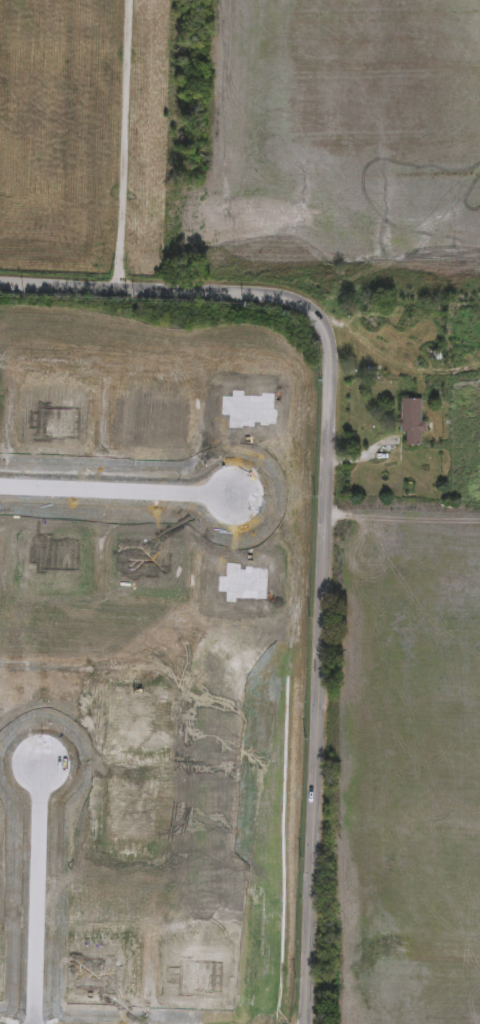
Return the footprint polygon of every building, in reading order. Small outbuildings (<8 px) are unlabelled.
[(400,446),(400,400),(421,400),(421,446),(400,446)]
